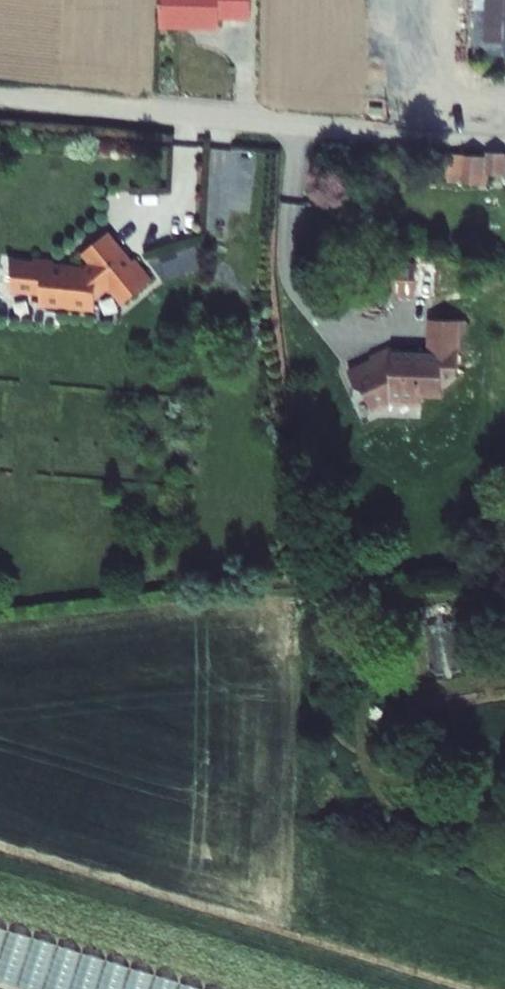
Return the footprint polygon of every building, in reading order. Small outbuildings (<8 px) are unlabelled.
[(223,15),(254,15),(254,0),(163,0),(163,25),(223,26),(223,15)] [(484,53),(504,53),(504,0),(484,0),(484,53)] [(489,152),(488,173),(504,174),(504,153),(489,152)] [(135,262),(112,233),(87,253),(95,263),(88,269),(89,270),(84,274),(77,266),(71,265),(68,267),(56,266),(56,261),(36,259),(36,263),(15,261),(13,291),(45,294),(44,305),(99,309),(99,298),(112,287),(126,304),(155,281),(138,260),(135,262)] [(460,319),(431,316),(429,352),(394,351),(394,344),(367,357),(370,362),(351,371),(355,383),(366,384),(371,404),(388,397),(418,400),(418,390),(438,392),(439,383),(447,383),(453,379),(457,373),(460,319)] [(0,927),(0,986),(9,988),(204,988),(0,927)]
